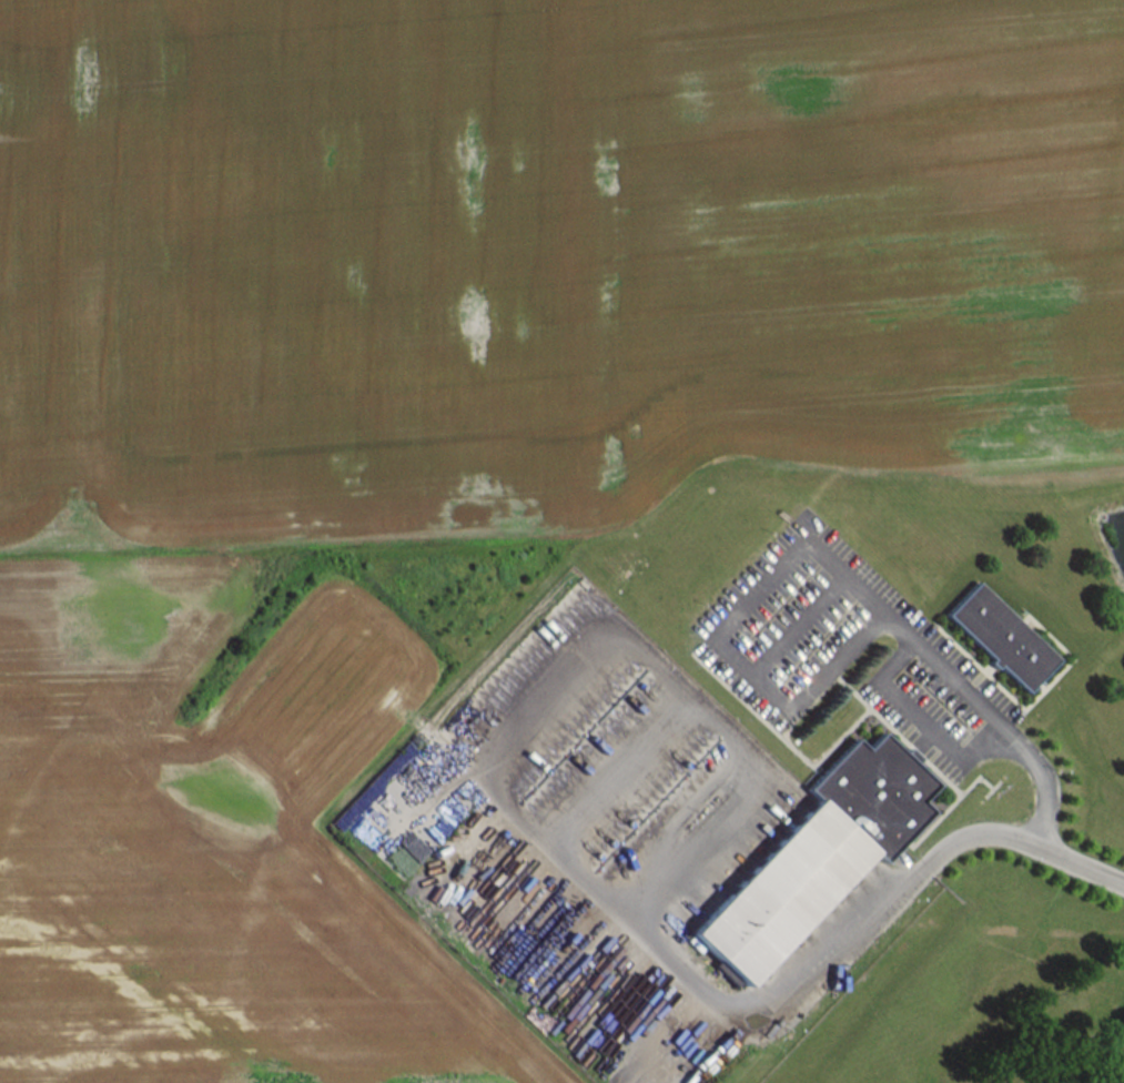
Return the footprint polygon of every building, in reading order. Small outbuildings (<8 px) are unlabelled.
[(943,614),(975,580),(1056,658),(1024,691),(943,614)] [(912,763),(934,783),(919,800),(930,810),(881,861),(871,851),(743,986),(688,934),(816,799),(804,789),(852,738),(863,748),(880,731),(901,751),(907,746),(918,758),(912,763)]
